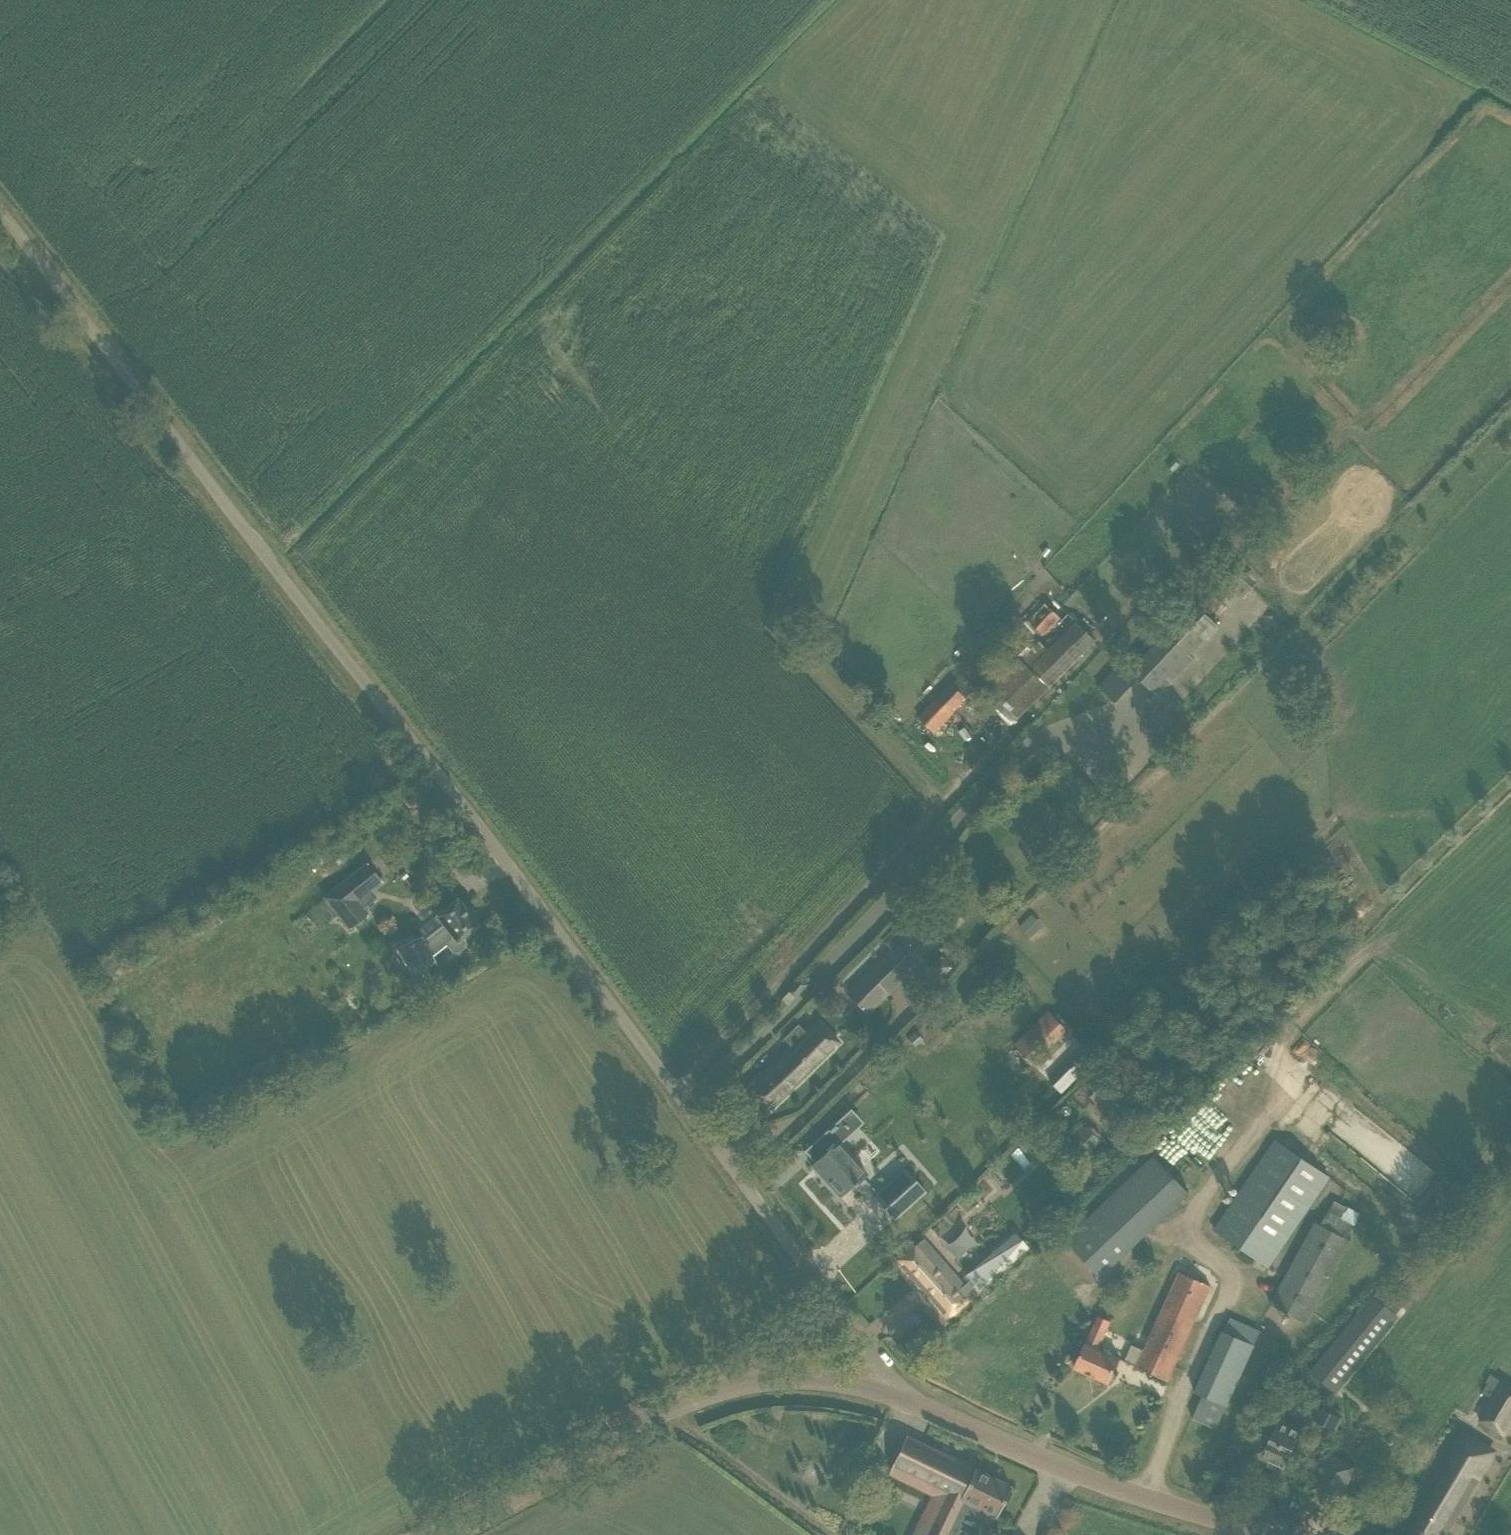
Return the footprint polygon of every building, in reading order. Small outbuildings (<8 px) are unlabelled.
[(1218,577),(1240,597),(1255,582),(1233,562),(1218,577)] [(1028,619),(1044,636),(1058,622),(1061,619),(1049,607),(1044,602),(1028,619)] [(1162,695),(1195,658),(1191,654),(1220,623),(1193,602),(1132,670),(1119,660),(1097,684),(1125,707),(1148,683),(1162,695)] [(1045,645),(1040,641),(1022,660),(1017,654),(1016,656),(1005,667),(987,686),(1020,718),(1097,642),(1076,621),(1067,630),(1062,626),(1058,631),(1045,645)] [(930,704),(919,716),(935,733),(968,700),(964,696),(953,684),(951,682),(930,704)] [(367,863),(325,897),(351,930),(369,915),(356,900),(381,880),(367,863)] [(923,961),(920,958),(948,928),(961,915),(942,895),(928,908),(846,993),(867,1016),(923,961)] [(399,947),(397,948),(411,974),(436,961),(432,954),(446,943),(452,950),(457,951),(464,946),(464,941),(462,938),(479,925),(456,897),(435,914),(443,924),(424,939),(422,935),(415,939),(413,935),(397,944),(399,947)] [(1031,916),(1019,927),(1030,939),(1042,928),(1031,916)] [(799,978),(792,985),(799,991),(806,984),(799,978)] [(1015,1045),(1033,1065),(1067,1030),(1049,1011),(1015,1045)] [(804,1031),(798,1025),(783,1039),(790,1045),(760,1076),(745,1089),(766,1113),(781,1099),(839,1042),(816,1019),(804,1031)] [(915,1032),(908,1039),(915,1046),(922,1040),(915,1032)] [(1051,1082),(1060,1092),(1075,1077),(1066,1067),(1051,1082)] [(1064,1107),(1062,1111),(1065,1114),(1070,1113),(1071,1109),(1068,1105),(1064,1107)] [(833,1124),(804,1150),(815,1161),(812,1164),(840,1196),(853,1185),(855,1186),(868,1174),(840,1144),(852,1133),(840,1119),(833,1124)] [(1100,1142),(1083,1125),(1066,1142),(1083,1160),(1100,1142)] [(1233,1202),(1214,1231),(1269,1267),(1331,1177),(1275,1139),(1233,1202)] [(1154,1156),(1065,1240),(1101,1278),(1190,1194),(1154,1156)] [(905,1168),(873,1196),(893,1218),(925,1190),(905,1168)] [(1321,1224),(1314,1221),(1271,1302),(1307,1322),(1352,1241),(1348,1239),(1361,1215),(1335,1200),(1321,1224)] [(969,1279),(962,1285),(967,1290),(974,1285),(978,1290),(1027,1249),(1014,1233),(965,1275),(969,1279)] [(947,1316),(962,1303),(971,1295),(967,1290),(962,1285),(921,1239),(912,1247),(897,1260),(947,1316)] [(1178,1272),(1144,1350),(1132,1345),(1124,1361),(1138,1366),(1168,1379),(1210,1286),(1178,1272)] [(1384,1283),(1312,1376),(1337,1394),(1400,1316),(1397,1313),(1407,1301),(1399,1296),(1384,1283)] [(1119,1356),(1100,1349),(1111,1321),(1098,1317),(1086,1344),(1075,1368),(1109,1383),(1117,1365),(1119,1356)] [(1215,1428),(1260,1331),(1230,1317),(1196,1392),(1203,1395),(1192,1417),(1215,1428)] [(907,1338),(897,1348),(910,1361),(920,1351),(907,1338)] [(1501,1379),(1478,1421),(1505,1436),(1510,1427),(1510,1384),(1501,1379)] [(1318,1407),(1312,1419),(1335,1431),(1341,1418),(1318,1407)] [(1261,1431),(1251,1455),(1268,1462),(1267,1466),(1281,1472),(1283,1468),(1285,1469),(1302,1430),(1280,1420),(1272,1435),(1261,1431)] [(1409,1521),(1401,1534),(1442,1534),(1492,1450),(1461,1432),(1432,1481),(1423,1497),(1409,1521)] [(974,1468),(906,1435),(890,1467),(908,1476),(942,1493),(927,1525),(924,1522),(918,1534),(952,1534),(953,1533),(939,1528),(954,1494),(957,1495),(958,1491),(962,1491),(974,1468)] [(1338,1500),(1355,1466),(1330,1454),(1313,1488),(1338,1500)] [(1006,1484),(974,1468),(962,1491),(958,1491),(957,1495),(954,1494),(939,1528),(953,1533),(961,1513),(989,1527),(995,1514),(992,1513),(997,1502),(1006,1484)]
